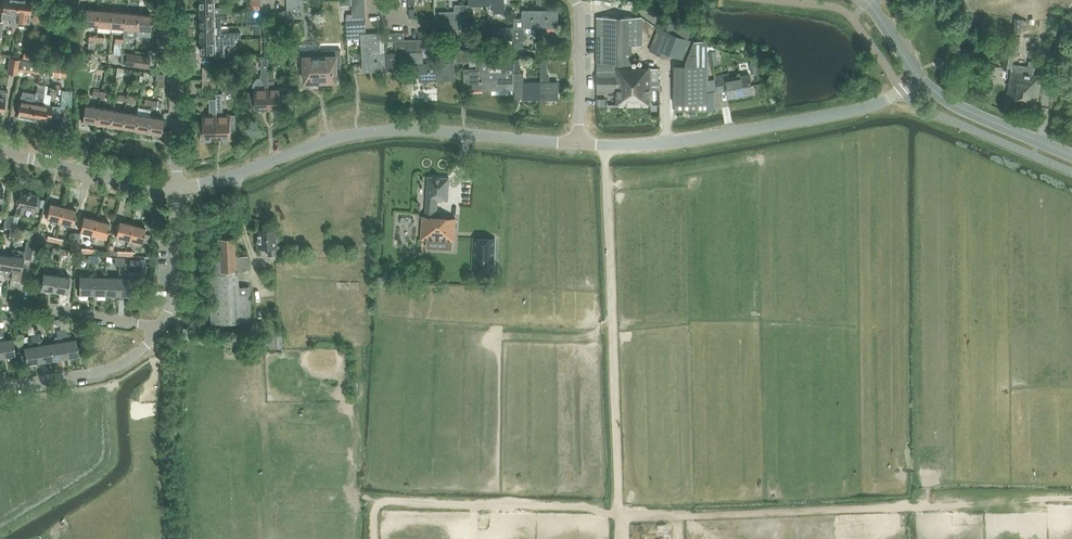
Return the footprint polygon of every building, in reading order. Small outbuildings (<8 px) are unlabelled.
[(2,13),(1,18),(10,19),(10,24),(15,25),(15,20),(16,14),(17,0),(3,0),(2,13)] [(16,14),(15,21),(29,22),(29,15),(31,0),(17,0),(16,14)] [(200,14),(215,13),(227,13),(227,8),(215,7),(215,0),(200,0),(200,14)] [(254,10),(260,10),(260,0),(249,0),(249,10),(254,10)] [(487,6),(492,6),(492,13),(504,13),(504,0),(487,0),(487,6)] [(461,17),(461,5),(448,5),(448,6),(443,6),(443,17),(448,17),(449,18),(461,17)] [(301,6),(287,6),(287,13),(287,22),(294,22),(293,13),(301,13),(301,6)] [(84,25),(97,26),(99,10),(85,9),(84,25)] [(97,26),(111,27),(112,11),(99,10),(97,26)] [(111,27),(123,28),(125,13),(112,11),(111,27)] [(514,27),(514,40),(525,40),(525,28),(540,28),(540,11),(523,11),(523,19),(515,19),(515,27),(514,27)] [(558,11),(540,11),(540,28),(558,28),(558,11)] [(137,22),(138,14),(125,13),(123,28),(123,37),(136,38),(136,35),(137,29),(137,22)] [(200,14),(200,27),(216,26),(216,24),(221,24),(221,19),(228,19),(227,13),(215,13),(200,14)] [(151,15),(138,14),(137,22),(137,29),(136,35),(150,36),(150,31),(151,23),(151,15)] [(633,65),(633,46),(642,46),(642,17),(597,17),(597,66),(597,90),(616,90),(616,104),(651,104),(651,81),(660,81),(660,68),(651,69),(651,66),(641,66),(641,65),(633,65)] [(435,18),(435,24),(448,28),(448,18),(435,18)] [(1013,33),(1022,34),(1023,19),(1015,18),(1013,33)] [(363,71),(385,70),(385,53),(380,54),(379,33),(366,34),(365,22),(346,23),(347,40),(362,38),(363,71)] [(201,40),(239,38),(241,38),(241,33),(222,33),(221,25),(221,24),(216,24),(216,26),(200,27),(201,40)] [(658,27),(649,51),(668,58),(670,53),(686,60),(685,65),(674,65),(674,104),(674,111),(697,111),(707,111),(707,105),(707,93),(707,88),(707,81),(707,77),(707,65),(707,51),(707,48),(707,47),(707,42),(694,41),(687,38),(666,30),(659,27),(658,27)] [(396,40),(404,39),(404,32),(387,33),(383,36),(384,42),(396,41),(396,40)] [(1002,67),(1011,69),(1012,69),(1013,63),(1015,54),(1018,55),(1021,36),(1010,35),(1007,53),(1002,52),(1000,64),(1003,65),(1002,67)] [(240,44),(239,38),(201,40),(201,53),(217,53),(222,53),(222,48),(227,48),(227,45),(240,44)] [(403,58),(410,58),(410,39),(404,39),(396,40),(396,41),(396,53),(385,53),(385,70),(403,70),(403,58)] [(410,39),(410,58),(411,58),(411,73),(420,72),(420,81),(437,80),(436,62),(423,63),(423,51),(416,51),(416,39),(410,39)] [(320,43),(299,44),(299,50),(299,69),(304,69),(304,82),(322,82),(321,50),(320,43)] [(713,45),(707,47),(707,48),(707,51),(710,65),(717,64),(715,50),(714,50),(713,45)] [(341,50),(321,50),(322,82),(338,82),(338,69),(341,69),(341,50)] [(1065,55),(1051,54),(1050,65),(1064,66),(1065,55)] [(149,57),(134,55),(134,57),(134,65),(148,68),(149,57)] [(134,57),(126,56),(125,64),(134,65),(134,57)] [(18,69),(20,59),(10,57),(7,72),(17,74),(18,69)] [(35,61),(20,59),(18,69),(34,71),(35,61)] [(256,93),(249,93),(250,106),(251,107),(256,107),(256,108),(269,108),(269,87),(269,81),(269,74),(268,71),(268,67),(268,59),(261,59),(262,74),(260,75),(261,77),(261,79),(262,80),(262,82),(263,82),(263,88),(255,88),(256,93)] [(39,74),(65,76),(66,63),(41,61),(39,74)] [(1012,69),(1011,69),(1011,70),(1006,106),(1036,110),(1041,76),(1034,75),(1035,62),(1029,61),(1028,66),(1021,65),(1021,64),(1013,63),(1012,69)] [(454,62),(436,62),(437,80),(455,79),(454,62)] [(489,90),(489,72),(488,63),(476,63),(476,68),(462,69),(463,83),(471,83),(472,90),(489,90)] [(540,63),(540,82),(541,99),(558,99),(558,82),(550,82),(550,76),(546,76),(546,63),(540,63)] [(749,65),(751,74),(760,72),(759,63),(749,65)] [(506,71),(489,72),(489,90),(507,89),(506,71)] [(719,92),(727,91),(728,98),(753,93),(749,74),(730,77),(729,73),(716,76),(719,92)] [(216,79),(203,79),(203,87),(216,87),(216,79)] [(103,80),(101,92),(100,91),(99,97),(108,98),(109,93),(111,81),(103,80)] [(274,81),(269,81),(269,87),(269,108),(275,108),(283,108),(282,87),(274,87),(274,81)] [(541,99),(540,82),(523,82),(523,99),(541,99)] [(36,92),(45,94),(46,86),(45,86),(38,84),(36,92)] [(118,100),(126,101),(127,96),(128,92),(129,85),(121,84),(118,100)] [(23,119),(31,120),(34,103),(36,92),(29,91),(29,94),(28,101),(20,100),(19,108),(17,115),(22,116),(23,119)] [(45,94),(36,92),(34,103),(31,120),(38,121),(40,119),(47,121),(47,120),(61,122),(63,107),(53,105),(53,106),(43,104),(45,94)] [(127,96),(126,101),(134,103),(135,98),(132,97),(133,93),(128,92),(127,96)] [(231,113),(222,113),(222,110),(221,93),(216,93),(216,98),(216,103),(217,103),(217,122),(218,139),(223,138),(224,141),(237,140),(236,114),(231,114),(231,113)] [(218,139),(217,122),(217,103),(216,103),(216,98),(209,98),(209,115),(204,116),(204,123),(205,134),(201,135),(201,141),(212,141),(212,139),(218,139)] [(88,122),(95,123),(97,115),(98,107),(85,105),(82,121),(82,123),(88,124),(88,122)] [(101,124),(108,125),(110,117),(111,109),(98,107),(97,115),(95,123),(95,125),(101,126),(101,124)] [(114,126),(121,127),(123,120),(124,112),(111,109),(110,117),(108,125),(108,127),(114,128),(114,126)] [(128,128),(134,130),(136,122),(137,114),(124,112),(123,120),(121,127),(121,129),(128,130),(128,128)] [(140,131),(147,132),(148,124),(150,116),(137,114),(136,122),(134,130),(134,132),(140,133),(140,131)] [(148,124),(147,132),(147,134),(153,135),(154,133),(161,134),(162,126),(163,118),(150,116),(148,124)] [(455,218),(447,218),(449,198),(448,198),(449,178),(428,177),(427,197),(425,197),(423,217),(422,239),(454,241),(455,218)] [(34,211),(34,210),(37,196),(20,192),(16,213),(23,215),(24,209),(34,211)] [(44,199),(37,198),(36,205),(43,207),(44,199)] [(46,218),(59,222),(63,207),(50,203),(46,218)] [(63,207),(59,222),(72,225),(76,210),(63,207)] [(8,228),(9,227),(11,215),(6,214),(3,227),(8,228)] [(80,232),(93,235),(96,220),(83,216),(80,232)] [(96,220),(93,235),(106,238),(109,223),(96,220)] [(115,236),(128,239),(132,224),(119,221),(115,236)] [(132,224),(128,239),(141,243),(145,228),(132,224)] [(282,245),(276,246),(275,229),(256,230),(257,247),(268,247),(268,256),(282,255),(282,245)] [(248,256),(236,257),(235,237),(216,238),(217,259),(208,260),(211,324),(240,322),(251,322),(249,286),(238,286),(237,270),(249,269),(248,256)] [(472,270),(494,271),(495,238),(473,237),(472,270)] [(73,239),(69,251),(76,252),(79,241),(73,239)] [(11,256),(8,277),(20,279),(23,258),(31,260),(34,242),(26,241),(24,251),(13,249),(12,253),(12,254),(11,254),(11,256)] [(8,277),(11,256),(0,254),(0,273),(5,274),(4,277),(8,277)] [(41,289),(54,291),(56,275),(43,273),(41,289)] [(54,291),(41,289),(41,291),(60,294),(60,292),(67,293),(70,277),(56,275),(54,291)] [(79,294),(92,294),(92,277),(79,277),(79,294)] [(92,294),(105,294),(106,277),(92,277),(92,294)] [(105,294),(119,295),(119,278),(106,277),(105,294)] [(119,278),(119,295),(132,295),(132,278),(119,278)] [(281,329),(276,330),(275,312),(267,313),(268,324),(269,324),(269,330),(268,330),(269,348),(282,347),(281,329)] [(2,357),(15,355),(14,347),(12,338),(5,339),(4,337),(2,328),(0,329),(0,345),(1,350),(2,357)] [(237,345),(245,345),(246,332),(238,332),(237,345)] [(54,342),(50,343),(52,359),(65,357),(63,341),(62,336),(57,336),(54,337),(54,342)] [(63,341),(65,357),(79,355),(76,339),(67,340),(63,341)] [(50,343),(37,345),(39,362),(52,359),(50,343)] [(39,362),(37,345),(24,347),(26,364),(39,362)]
